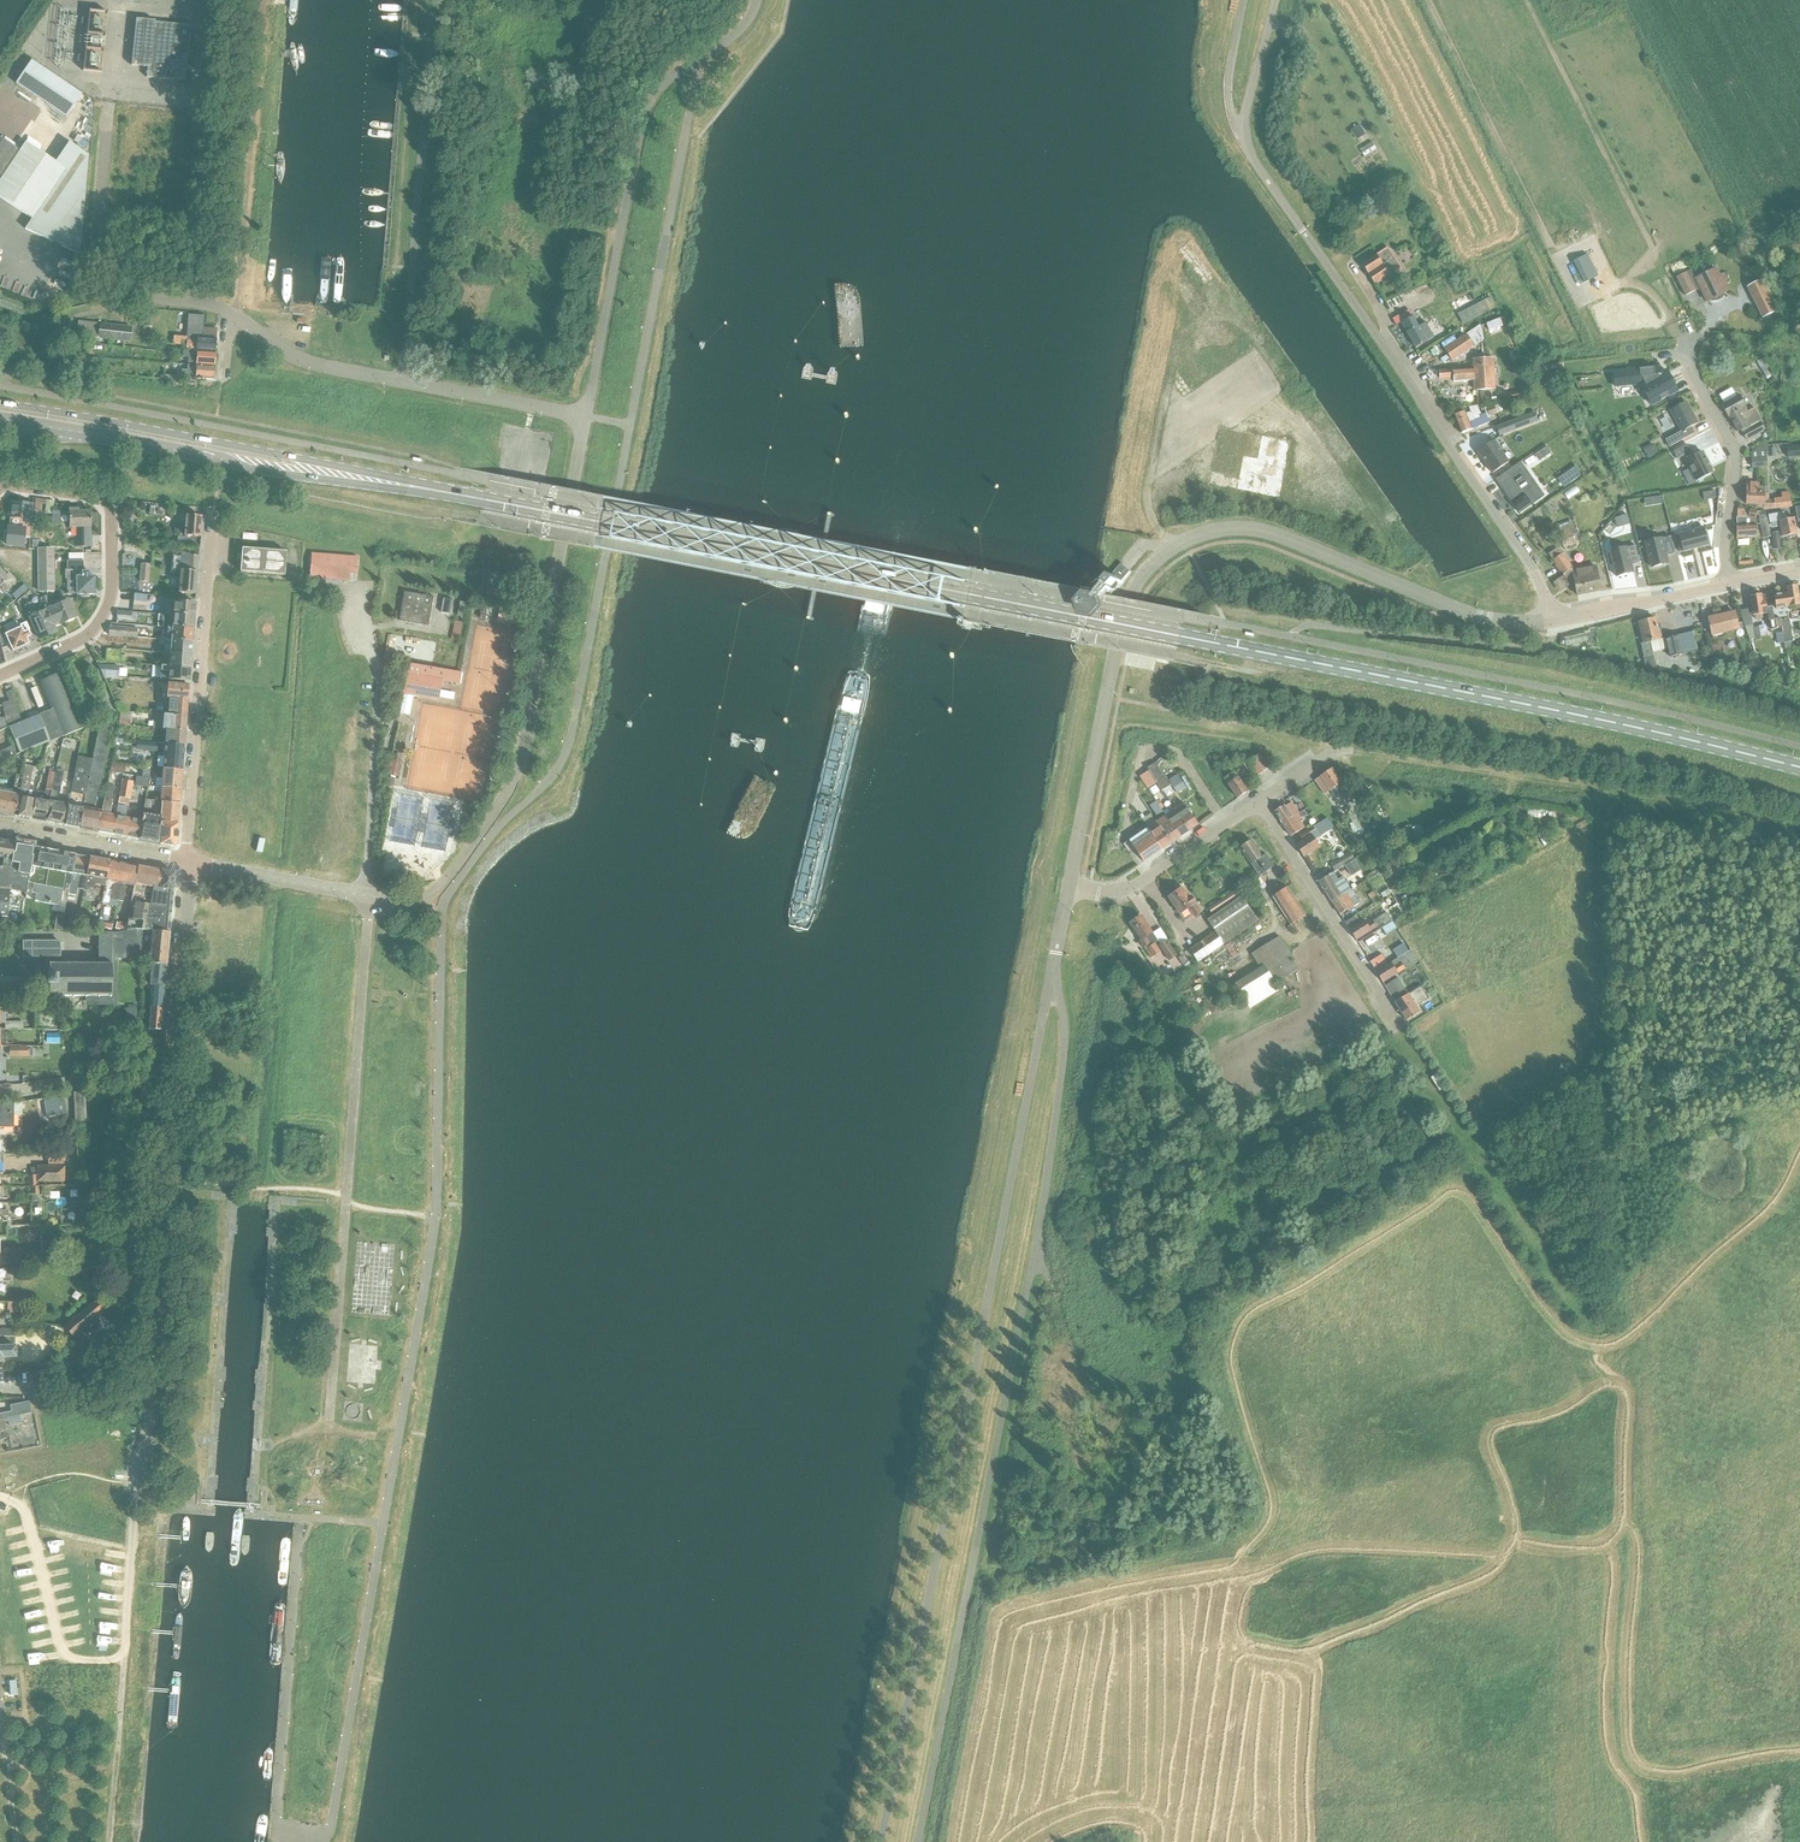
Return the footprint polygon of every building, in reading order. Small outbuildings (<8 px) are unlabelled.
[(106,44),(109,9),(92,8),(90,43),(106,44)] [(146,77),(185,81),(191,26),(155,22),(155,21),(136,19),(131,65),(147,67),(146,77)] [(31,60),(16,83),(67,118),(82,95),(31,60)] [(1360,124),(1351,129),(1357,138),(1365,133),(1360,124)] [(1362,147),(1368,156),(1382,148),(1375,138),(1362,147)] [(80,254),(88,155),(69,142),(55,162),(26,142),(19,152),(0,139),(0,197),(32,218),(25,228),(80,254)] [(1361,264),(1375,284),(1401,267),(1387,247),(1361,264)] [(1573,261),(1584,283),(1597,276),(1587,254),(1573,261)] [(1676,277),(1685,296),(1698,289),(1699,292),(1701,293),(1702,293),(1706,303),(1711,300),(1712,301),(1714,302),(1716,301),(1718,301),(1720,300),(1721,299),(1723,298),(1724,296),(1723,294),(1728,292),(1725,284),(1728,282),(1724,273),(1720,275),(1717,268),(1696,279),(1695,276),(1694,277),(1690,270),(1676,277)] [(1747,287),(1762,318),(1775,312),(1760,281),(1747,287)] [(836,284),(839,346),(863,345),(860,300),(859,296),(858,293),(856,289),(853,286),(849,284),(845,284),(836,284)] [(1454,296),(1459,309),(1477,302),(1472,289),(1454,296)] [(0,292),(0,306),(24,315),(28,303),(0,292)] [(1473,308),(1458,315),(1462,323),(1492,308),(1496,306),(1492,298),(1473,308)] [(1737,311),(1735,317),(1745,321),(1747,316),(1737,311)] [(173,336),(173,344),(186,345),(186,350),(196,351),(215,352),(216,339),(216,329),(203,328),(204,316),(188,314),(186,337),(173,336)] [(1413,316),(1402,322),(1415,347),(1434,337),(1427,325),(1426,322),(1418,326),(1413,316)] [(1500,318),(1486,323),(1489,331),(1503,326),(1500,318)] [(34,327),(43,329),(44,321),(35,320),(34,327)] [(78,321),(76,336),(129,342),(131,327),(101,324),(101,323),(78,321)] [(1480,325),(1465,334),(1468,338),(1471,343),(1474,346),(1484,340),(1482,331),(1480,325)] [(1465,335),(1444,348),(1452,360),(1473,347),(1465,335)] [(195,365),(196,365),(214,366),(215,352),(196,351),(186,350),(183,350),(168,349),(168,356),(196,358),(195,365)] [(1714,367),(1725,369),(1727,355),(1717,353),(1714,367)] [(1474,380),(1474,390),(1492,389),(1491,379),(1488,379),(1487,359),(1473,360),(1473,368),(1439,370),(1440,379),(1453,378),(1454,382),(1474,380)] [(1544,361),(1544,370),(1563,370),(1562,361),(1544,361)] [(214,366),(196,365),(195,371),(173,369),(173,377),(182,377),(181,378),(213,380),(214,366)] [(828,375),(813,372),(814,369),(805,367),(802,377),(811,379),(812,376),(827,379),(826,382),(836,384),(838,373),(829,371),(828,375)] [(1659,367),(1613,372),(1615,387),(1640,384),(1652,405),(1677,391),(1666,370),(1660,373),(1659,367)] [(1527,390),(1508,394),(1510,400),(1529,396),(1527,390)] [(1741,430),(1746,439),(1765,429),(1761,422),(1751,428),(1750,425),(1760,420),(1754,408),(1747,412),(1745,408),(1746,408),(1739,396),(1722,405),(1729,417),(1738,432),(1741,430)] [(1681,431),(1665,440),(1669,447),(1694,433),(1691,427),(1697,423),(1685,401),(1670,410),(1681,431)] [(1497,414),(1494,405),(1487,408),(1490,416),(1497,414)] [(1171,410),(1165,457),(1177,458),(1183,412),(1171,410)] [(1454,415),(1461,433),(1489,423),(1485,413),(1480,415),(1480,413),(1472,416),(1470,412),(1465,414),(1464,411),(1454,415)] [(1534,413),(1496,427),(1499,436),(1537,422),(1534,413)] [(507,437),(522,435),(521,426),(506,428),(507,437)] [(1221,426),(1213,485),(1286,495),(1294,436),(1221,426)] [(1315,432),(1320,441),(1327,437),(1321,428),(1315,432)] [(1652,456),(1661,450),(1654,439),(1645,445),(1652,456)] [(1493,440),(1478,451),(1492,473),(1508,462),(1493,440)] [(1687,445),(1673,452),(1677,459),(1683,456),(1696,481),(1712,473),(1708,465),(1705,459),(1701,451),(1693,456),(1687,445)] [(1757,448),(1751,453),(1752,459),(1751,459),(1752,467),(1766,466),(1764,453),(1769,452),(1767,445),(1757,448)] [(1788,457),(1799,456),(1799,446),(1787,448),(1788,457)] [(1547,447),(1541,451),(1545,457),(1547,456),(1551,453),(1547,447)] [(1538,451),(1524,458),(1528,465),(1542,458),(1538,451)] [(1571,470),(1564,475),(1569,483),(1582,475),(1576,466),(1571,470)] [(1521,471),(1500,486),(1518,512),(1531,503),(1529,502),(1538,495),(1521,471)] [(1763,505),(1763,508),(1774,509),(1791,507),(1789,492),(1781,492),(1782,498),(1774,499),(1774,500),(1769,500),(1769,494),(1765,494),(1765,492),(1759,491),(1759,483),(1746,483),(1745,504),(1763,505)] [(1662,502),(1662,515),(1666,515),(1666,494),(1647,494),(1647,502),(1662,502)] [(35,510),(46,510),(47,497),(36,496),(35,510)] [(47,501),(45,513),(53,514),(53,513),(61,514),(61,515),(69,515),(69,527),(77,527),(77,537),(74,537),(74,546),(90,546),(90,537),(89,537),(89,527),(90,527),(90,511),(78,511),(78,509),(68,509),(54,507),(54,502),(47,501)] [(159,502),(146,502),(146,513),(159,513),(159,502)] [(31,519),(33,505),(11,503),(9,517),(10,517),(9,527),(8,527),(6,545),(22,546),(23,537),(30,538),(32,519),(31,519)] [(1736,526),(1736,538),(1757,537),(1757,525),(1756,518),(1756,511),(1749,510),(1737,509),(1737,517),(1736,517),(1737,526),(1736,526)] [(1616,515),(1619,525),(1632,521),(1629,511),(1616,515)] [(1779,520),(1782,537),(1797,534),(1794,517),(1785,519),(1784,512),(1768,515),(1770,522),(1779,520)] [(186,515),(185,536),(199,537),(200,516),(186,515)] [(1759,518),(1764,537),(1771,536),(1766,517),(1759,518)] [(765,583),(777,588),(788,587),(799,583),(808,574),(812,563),(812,551),(807,540),(798,532),(787,527),(775,528),(764,532),(756,541),(752,552),(752,564),(757,575),(765,583)] [(1558,530),(1564,548),(1575,544),(1570,527),(1558,530)] [(1704,528),(1678,534),(1683,551),(1708,545),(1704,528)] [(199,537),(185,536),(185,537),(178,536),(177,545),(199,546),(200,537),(199,537)] [(1662,538),(1645,542),(1651,567),(1668,563),(1667,556),(1675,554),(1670,536),(1662,538)] [(1632,565),(1640,563),(1635,545),(1627,547),(1609,551),(1616,576),(1633,572),(1632,565)] [(240,571),(285,575),(287,551),(242,548),(240,571)] [(37,549),(38,557),(53,557),(53,554),(53,549),(37,549)] [(358,557),(351,556),(312,553),(310,577),(349,580),(350,566),(357,566),(358,557)] [(183,570),(183,554),(175,554),(174,570),(183,570)] [(1574,580),(1578,596),(1601,591),(1596,568),(1583,571),(1583,570),(1575,572),(1563,554),(1553,561),(1569,584),(1574,580)] [(187,571),(181,570),(179,592),(195,593),(198,556),(188,555),(187,571)] [(53,565),(53,561),(53,557),(38,557),(38,566),(53,565)] [(67,569),(65,569),(65,579),(67,579),(67,592),(77,592),(77,594),(95,593),(95,576),(88,576),(88,571),(84,571),(84,560),(67,560),(67,569)] [(139,581),(149,582),(150,564),(141,563),(139,581)] [(38,566),(38,574),(53,574),(53,565),(38,566)] [(4,593),(9,589),(5,583),(12,578),(6,571),(3,573),(0,569),(0,588),(4,593)] [(53,574),(38,574),(38,582),(54,582),(53,574)] [(1555,583),(1560,590),(1560,591),(1568,585),(1562,578),(1555,583)] [(25,581),(13,591),(18,597),(31,587),(25,581)] [(54,582),(38,582),(38,591),(54,591),(54,582)] [(1776,609),(1799,605),(1799,602),(1797,585),(1786,587),(1787,593),(1774,595),(1776,609)] [(400,621),(429,626),(434,597),(405,592),(400,621)] [(134,601),(146,602),(147,594),(135,593),(134,601)] [(1762,593),(1750,595),(1753,615),(1754,615),(1755,619),(1756,621),(1761,620),(1762,618),(1761,614),(1768,613),(1770,630),(1781,627),(1780,620),(1780,618),(1774,619),(1774,613),(1773,611),(1772,604),(1767,604),(1766,597),(1762,597),(1762,593)] [(40,598),(44,607),(51,604),(47,595),(40,598)] [(166,600),(165,614),(194,616),(195,602),(186,602),(186,598),(174,597),(174,601),(166,600)] [(441,613),(451,614),(453,600),(444,598),(441,613)] [(67,599),(45,609),(52,625),(59,622),(59,623),(75,616),(67,599)] [(463,599),(461,613),(468,614),(470,600),(463,599)] [(24,605),(28,614),(35,611),(31,602),(24,605)] [(1745,628),(1745,627),(1750,640),(1755,639),(1753,626),(1752,626),(1749,608),(1739,611),(1745,628)] [(45,609),(29,616),(40,639),(55,632),(52,625),(45,609)] [(500,609),(498,621),(517,625),(519,612),(500,609)] [(1708,618),(1712,634),(1738,629),(1734,612),(1708,618)] [(173,623),(172,628),(193,630),(194,616),(165,614),(158,614),(158,621),(173,623)] [(456,638),(465,638),(466,619),(457,618),(456,638)] [(1639,622),(1644,642),(1640,643),(1643,657),(1653,654),(1650,642),(1660,639),(1659,637),(1661,637),(1659,630),(1658,630),(1655,618),(1639,622)] [(1780,620),(1781,627),(1782,632),(1784,643),(1785,649),(1791,648),(1788,634),(1791,633),(1788,619),(1780,620)] [(26,638),(31,636),(29,631),(30,630),(26,621),(19,624),(21,628),(5,635),(13,651),(29,644),(26,638)] [(109,636),(149,639),(149,629),(110,627),(109,636)] [(163,640),(172,641),(192,642),(193,630),(172,628),(164,627),(163,640)] [(1775,633),(1777,643),(1784,643),(1782,632),(1776,633),(1775,633)] [(1666,638),(1666,640),(1671,657),(1682,654),(1678,635),(1666,638)] [(172,641),(171,653),(191,655),(192,642),(172,641)] [(1092,647),(1087,661),(1100,665),(1104,651),(1092,647)] [(105,660),(125,662),(125,655),(120,655),(121,650),(106,648),(105,660)] [(170,659),(170,666),(190,667),(191,655),(171,653),(162,653),(162,659),(170,659)] [(409,663),(407,674),(404,693),(438,699),(440,687),(441,687),(442,681),(460,684),(462,672),(409,663)] [(104,676),(119,677),(119,666),(98,666),(104,676)] [(190,667),(170,666),(170,667),(161,666),(160,679),(164,679),(189,681),(190,667)] [(45,671),(47,676),(60,671),(58,667),(45,671)] [(49,711),(35,716),(46,743),(84,728),(71,694),(62,673),(45,680),(38,682),(41,691),(49,711)] [(1148,699),(1150,684),(1138,682),(1135,696),(1148,699)] [(169,698),(188,699),(189,684),(168,683),(167,698),(169,698)] [(8,701),(2,704),(7,727),(9,726),(20,754),(46,743),(35,716),(21,722),(17,707),(13,689),(6,693),(8,701)] [(1151,700),(1167,702),(1168,695),(1152,693),(1151,700)] [(168,715),(186,716),(188,699),(169,698),(168,715)] [(120,711),(120,716),(119,725),(130,725),(131,712),(120,711)] [(166,729),(185,730),(186,716),(168,715),(154,714),(152,728),(166,729)] [(79,828),(98,831),(102,811),(91,810),(92,806),(96,803),(98,791),(100,792),(108,750),(105,750),(110,727),(99,725),(93,758),(83,808),(79,828)] [(165,744),(184,745),(185,730),(166,729),(165,744)] [(755,742),(740,739),(741,736),(732,734),(729,744),(739,746),(739,743),(754,746),(754,749),(763,751),(765,740),(756,738),(755,742)] [(163,768),(182,770),(183,757),(184,745),(165,744),(164,756),(163,768)] [(16,755),(13,747),(7,749),(0,752),(0,761),(16,755)] [(1245,765),(1250,773),(1254,770),(1258,776),(1270,768),(1260,754),(1248,762),(1245,765)] [(65,825),(79,828),(83,808),(93,758),(78,755),(72,789),(69,805),(65,825)] [(126,769),(126,761),(114,761),(114,769),(126,769)] [(1164,775),(1156,762),(1147,768),(1149,770),(1150,770),(1163,790),(1172,785),(1173,787),(1182,782),(1174,769),(1164,775)] [(31,819),(35,800),(38,783),(30,782),(33,767),(24,765),(21,781),(21,783),(15,815),(31,819)] [(161,787),(180,789),(182,770),(163,768),(162,772),(157,772),(156,777),(162,778),(161,787)] [(1332,768),(1316,779),(1326,794),(1331,790),(1335,797),(1339,794),(1341,796),(1343,794),(1348,802),(1353,798),(1332,768)] [(1162,791),(1163,790),(1150,770),(1149,770),(1140,776),(1148,788),(1157,783),(1162,791)] [(46,821),(50,801),(54,778),(55,773),(49,771),(45,792),(37,791),(39,783),(38,783),(35,800),(31,819),(46,821)] [(114,783),(121,785),(122,780),(123,774),(116,772),(114,783)] [(50,801),(46,821),(65,825),(69,805),(56,802),(57,797),(58,798),(63,774),(55,773),(54,778),(51,793),(50,801)] [(1233,773),(1225,778),(1238,798),(1249,791),(1239,777),(1234,780),(1233,777),(1235,776),(1233,773)] [(15,815),(21,783),(21,781),(22,775),(17,774),(15,781),(13,790),(0,787),(0,813),(15,815)] [(775,786),(754,776),(727,832),(733,835),(736,837),(740,838),(743,837),(749,835),(753,832),(756,828),(775,786)] [(98,831),(112,834),(115,815),(110,814),(115,786),(110,785),(111,783),(112,778),(108,777),(107,784),(102,811),(98,831)] [(121,787),(119,798),(118,804),(129,806),(133,782),(122,780),(121,785),(121,787)] [(162,802),(179,804),(180,789),(161,787),(161,792),(160,801),(160,802),(162,802)] [(145,799),(143,814),(151,815),(151,805),(161,806),(162,802),(160,802),(160,801),(145,799)] [(161,817),(160,822),(178,824),(179,804),(162,802),(161,806),(160,817),(161,817)] [(1150,806),(1157,816),(1163,812),(1156,802),(1150,806)] [(1275,811),(1283,824),(1299,813),(1292,802),(1285,807),(1284,805),(1275,811)] [(1185,803),(1175,809),(1190,830),(1199,824),(1185,803)] [(112,834),(138,839),(141,822),(142,820),(141,820),(122,817),(124,807),(117,805),(115,815),(112,834)] [(153,815),(160,817),(161,806),(151,805),(151,815),(153,815)] [(1543,810),(1527,808),(1526,816),(1542,819),(1543,810)] [(1175,809),(1167,815),(1180,837),(1190,830),(1175,809)] [(1361,835),(1347,813),(1346,813),(1345,811),(1340,810),(1345,818),(1348,816),(1351,820),(1347,822),(1350,827),(1349,827),(1353,833),(1355,832),(1357,835),(1360,833),(1361,835)] [(1299,813),(1283,824),(1291,836),(1305,827),(1299,817),(1300,816),(1301,818),(1305,815),(1303,811),(1299,813)] [(1350,811),(1347,813),(1361,835),(1365,832),(1350,811)] [(1549,811),(1548,817),(1565,819),(1566,813),(1549,811)] [(138,839),(160,844),(161,826),(159,826),(160,822),(161,817),(160,817),(153,815),(151,815),(143,814),(141,820),(142,820),(141,822),(138,839)] [(1167,815),(1158,821),(1171,842),(1180,837),(1167,815)] [(1303,841),(1297,845),(1304,857),(1320,846),(1315,838),(1333,827),(1327,818),(1314,826),(1300,836),(1303,841)] [(1158,821),(1148,827),(1162,849),(1171,842),(1158,821)] [(161,826),(160,844),(173,846),(176,844),(178,824),(160,822),(159,826),(161,826)] [(1148,827),(1139,833),(1154,854),(1162,849),(1148,827)] [(1392,836),(1401,848),(1414,839),(1405,827),(1392,836)] [(1450,830),(1419,849),(1424,856),(1441,845),(1441,844),(1462,831),(1459,827),(1451,832),(1450,830)] [(1550,842),(1544,830),(1537,833),(1543,846),(1550,842)] [(1154,854),(1139,833),(1130,839),(1144,860),(1154,854)] [(1240,847),(1251,863),(1251,864),(1260,876),(1275,865),(1274,864),(1267,854),(1263,856),(1251,839),(1240,847)] [(14,843),(0,841),(0,867),(9,869),(14,843)] [(33,847),(14,843),(9,869),(0,867),(0,889),(10,889),(25,891),(29,866),(30,866),(33,847)] [(59,905),(63,883),(69,885),(70,874),(74,854),(33,847),(30,866),(29,866),(25,891),(26,891),(25,899),(59,905)] [(1331,863),(1335,870),(1354,858),(1350,851),(1331,863)] [(70,885),(68,894),(76,896),(77,889),(83,890),(86,876),(89,857),(74,854),(70,874),(69,885),(70,885)] [(105,880),(109,860),(89,857),(86,876),(83,890),(86,890),(87,887),(94,889),(95,884),(105,886),(106,880),(105,880)] [(1354,859),(1345,865),(1351,876),(1361,870),(1354,859)] [(113,884),(110,899),(116,900),(119,883),(123,863),(109,860),(105,880),(106,880),(115,882),(114,884),(113,884)] [(123,863),(119,883),(116,900),(123,902),(126,886),(125,886),(125,884),(134,886),(138,866),(123,863)] [(1391,878),(1393,882),(1403,876),(1401,872),(1398,865),(1397,866),(1396,863),(1385,869),(1390,878),(1391,878)] [(159,887),(161,870),(138,866),(134,886),(131,901),(139,902),(158,905),(158,906),(170,907),(171,899),(158,897),(158,900),(151,899),(153,886),(159,887)] [(158,897),(171,899),(174,872),(161,870),(159,887),(153,886),(151,899),(158,900),(158,897)] [(1319,881),(1332,901),(1351,889),(1343,876),(1338,879),(1333,872),(1319,881)] [(1389,902),(1398,899),(1392,885),(1384,889),(1389,902)] [(1296,920),(1305,914),(1286,886),(1272,896),(1296,931),(1301,927),(1296,920)] [(1189,908),(1195,918),(1203,912),(1191,896),(1190,897),(1183,887),(1169,897),(1180,914),(1189,908)] [(1215,910),(1243,895),(1239,888),(1211,902),(1215,910)] [(10,889),(0,889),(0,916),(8,916),(10,889)] [(1351,889),(1332,901),(1340,914),(1359,901),(1351,889)] [(1374,891),(1368,894),(1374,903),(1379,900),(1374,891)] [(1209,918),(1216,930),(1190,947),(1198,959),(1224,942),(1259,919),(1243,895),(1209,918)] [(125,930),(146,930),(146,929),(151,929),(168,931),(170,907),(158,906),(158,905),(139,902),(131,901),(125,930)] [(1385,924),(1392,920),(1387,912),(1368,924),(1364,919),(1360,921),(1355,914),(1344,921),(1356,939),(1383,922),(1385,924)] [(61,930),(64,917),(56,916),(54,930),(61,930)] [(1141,940),(1140,941),(1151,958),(1161,951),(1155,943),(1158,941),(1141,916),(1130,924),(1141,940)] [(76,928),(91,930),(93,921),(78,918),(76,928)] [(75,923),(64,921),(62,928),(74,930),(75,923)] [(1392,921),(1382,928),(1386,935),(1397,929),(1392,921)] [(101,923),(100,927),(99,930),(112,932),(112,924),(101,923)] [(146,929),(146,930),(145,935),(151,935),(150,943),(148,943),(148,946),(150,946),(149,951),(166,953),(168,931),(151,929),(146,929)] [(1234,984),(1247,1003),(1276,985),(1276,984),(1297,970),(1290,959),(1293,957),(1280,936),(1251,954),(1260,967),(1234,984)] [(1159,943),(1170,958),(1177,952),(1167,938),(1159,943)] [(127,954),(136,954),(136,940),(127,940),(127,954)] [(1399,954),(1412,948),(1408,940),(1395,946),(1399,954)] [(23,942),(23,959),(61,960),(61,942),(23,942)] [(1412,948),(1389,962),(1383,953),(1371,961),(1377,970),(1376,970),(1383,982),(1412,964),(1419,959),(1412,948)] [(166,964),(166,953),(149,951),(149,960),(145,959),(145,962),(148,962),(151,962),(166,964)] [(50,996),(50,994),(60,995),(60,996),(62,996),(62,994),(75,995),(75,996),(76,996),(76,995),(85,995),(85,996),(87,996),(87,995),(98,995),(98,996),(99,996),(100,995),(109,995),(109,996),(111,996),(111,962),(110,962),(110,963),(99,963),(99,962),(98,962),(98,963),(87,963),(87,962),(85,962),(85,963),(74,963),(74,962),(73,962),(73,963),(62,963),(62,962),(60,962),(60,963),(50,963),(50,961),(49,961),(49,962),(47,962),(47,964),(49,964),(48,974),(47,974),(46,984),(48,984),(48,993),(47,993),(47,995),(48,995),(48,996),(50,996)] [(145,962),(145,969),(150,969),(149,981),(145,981),(145,984),(149,984),(151,984),(164,985),(166,964),(151,962),(148,962),(145,962)] [(1386,985),(1395,1001),(1407,1020),(1420,1011),(1416,1005),(1428,997),(1420,985),(1408,993),(1398,978),(1386,985)] [(151,985),(149,1006),(162,1007),(164,985),(151,984),(149,984),(151,985)] [(138,1003),(128,1003),(128,1015),(138,1015),(138,1003)] [(162,1007),(149,1006),(147,1029),(160,1029),(162,1007)] [(112,1087),(92,1090),(94,1099),(113,1095),(112,1087)] [(73,1092),(75,1122),(86,1121),(84,1091),(83,1091),(73,1092)] [(43,1098),(46,1117),(66,1113),(63,1094),(43,1098)] [(14,1128),(14,1103),(0,1105),(0,1128),(14,1128)] [(135,1138),(145,1138),(147,1110),(138,1109),(135,1138)] [(48,1164),(64,1164),(64,1152),(48,1152),(48,1164)] [(38,1182),(64,1182),(64,1167),(37,1167),(37,1175),(38,1175),(38,1182)] [(29,1186),(32,1186),(38,1186),(38,1182),(38,1175),(37,1175),(29,1175),(29,1186)] [(70,1189),(51,1189),(51,1197),(62,1197),(62,1203),(71,1203),(70,1189)] [(63,1205),(62,1219),(73,1220),(73,1205),(63,1205)] [(1,1220),(1,1223),(7,1223),(7,1226),(10,1226),(10,1222),(8,1222),(8,1211),(0,1211),(0,1220),(1,1220)] [(64,1328),(73,1337),(109,1305),(100,1295),(64,1328)] [(3,1362),(3,1357),(16,1357),(15,1346),(0,1346),(0,1362),(3,1362)] [(7,1418),(32,1413),(29,1401),(10,1405),(11,1411),(0,1413),(0,1419),(7,1418)] [(7,1418),(9,1425),(20,1423),(19,1416),(7,1418)] [(10,1436),(8,1429),(7,1429),(5,1422),(8,1421),(7,1418),(0,1419),(0,1440),(10,1436)] [(74,1497),(74,1489),(59,1488),(58,1496),(74,1497)] [(104,1495),(103,1488),(91,1489),(91,1496),(104,1495)] [(45,1500),(45,1489),(27,1490),(28,1501),(45,1500)] [(108,1516),(107,1523),(127,1526),(128,1518),(108,1516)] [(44,1525),(60,1526),(60,1519),(44,1518),(44,1525)] [(0,1522),(0,1529),(15,1527),(14,1521),(0,1522)] [(213,1533),(207,1533),(205,1540),(205,1544),(205,1549),(208,1553),(212,1549),(213,1545),(214,1540),(213,1533)] [(250,1536),(243,1536),(242,1540),(241,1549),(242,1552),(245,1555),(248,1553),(249,1549),(250,1541),(250,1536)] [(100,1569),(113,1570),(114,1559),(101,1558),(100,1569)] [(113,1583),(113,1576),(97,1575),(97,1582),(113,1583)] [(98,1618),(113,1617),(113,1610),(97,1611),(98,1618)] [(16,1680),(9,1681),(10,1695),(17,1694),(16,1680)]
